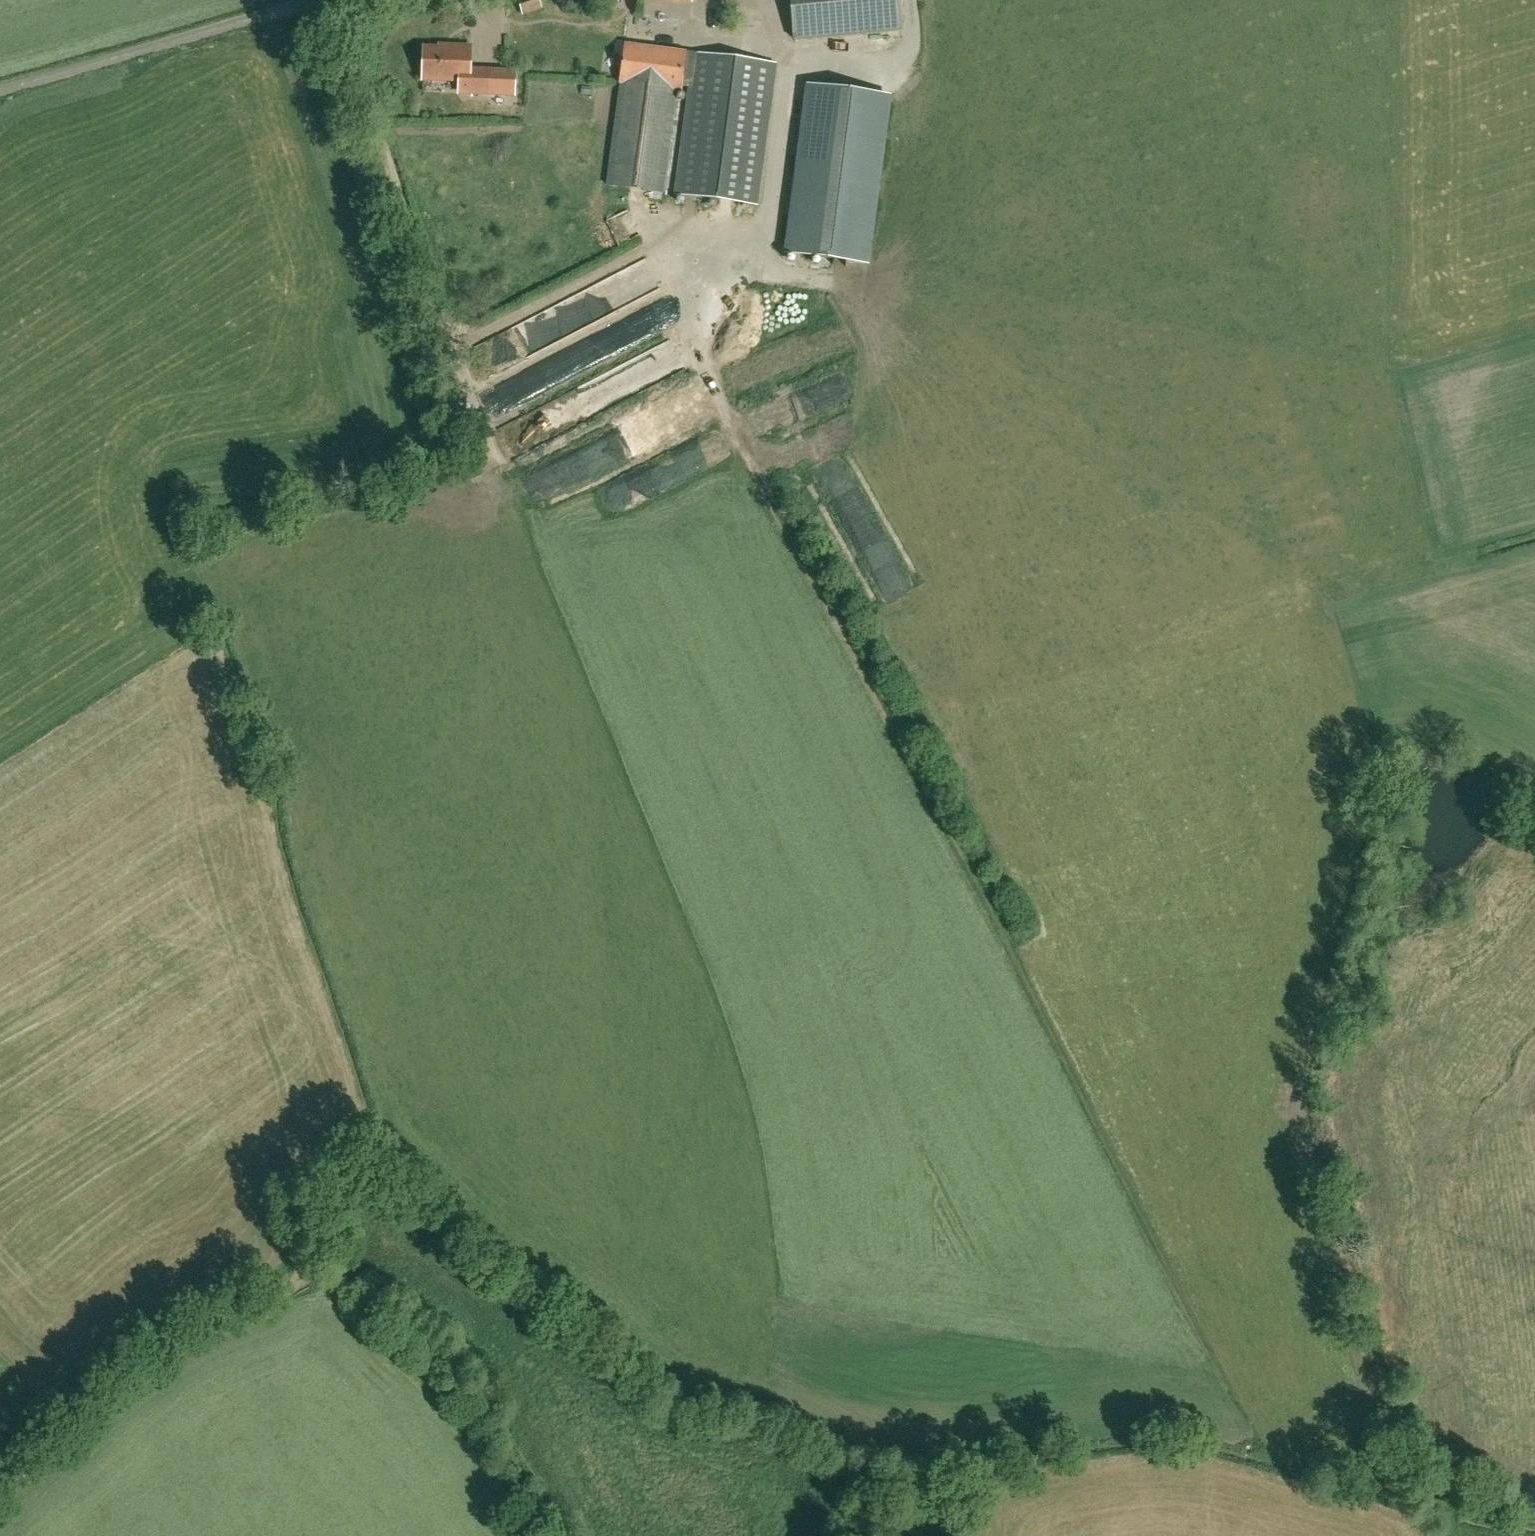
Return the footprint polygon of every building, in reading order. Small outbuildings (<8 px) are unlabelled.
[(540,0),(518,0),(522,15),(543,9),(540,0)] [(795,39),(903,29),(900,0),(791,0),(795,39)] [(621,82),(608,184),(664,192),(677,89),(680,89),(681,86),(691,87),(677,194),(756,204),(775,64),(626,44),(621,81),(621,82)] [(424,47),(423,79),(457,80),(457,93),(463,93),(489,94),(511,95),(512,71),(490,70),(469,69),(470,47),(441,45),(441,47),(424,47)] [(866,263),(888,97),(809,86),(786,252),(866,263)]
